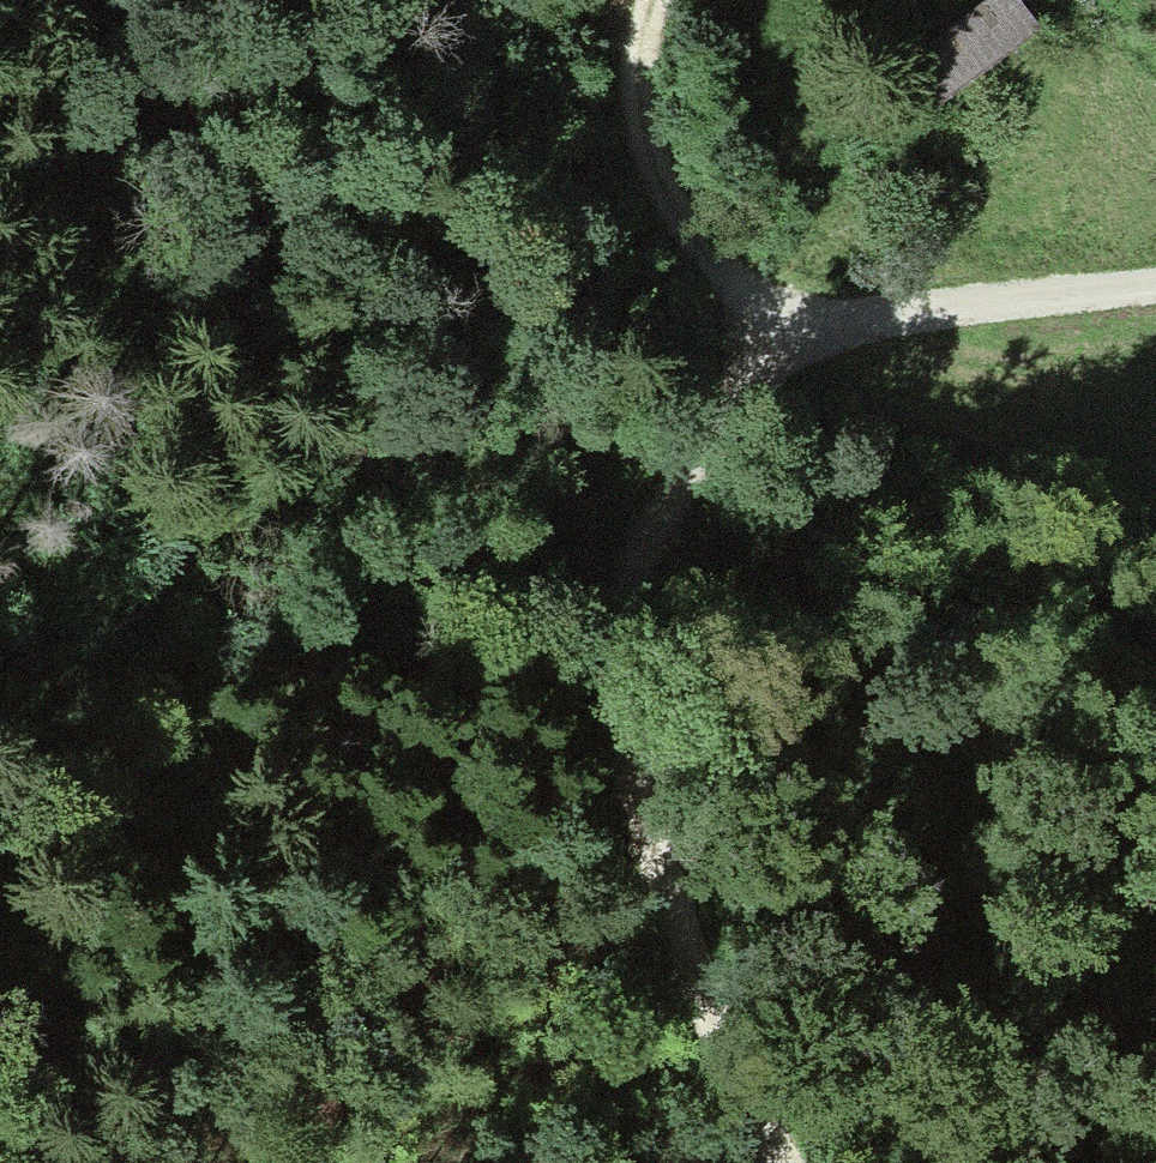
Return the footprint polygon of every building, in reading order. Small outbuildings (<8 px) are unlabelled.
[(909,66),(940,106),(1032,37),(1004,0),(996,0),(909,66)]
